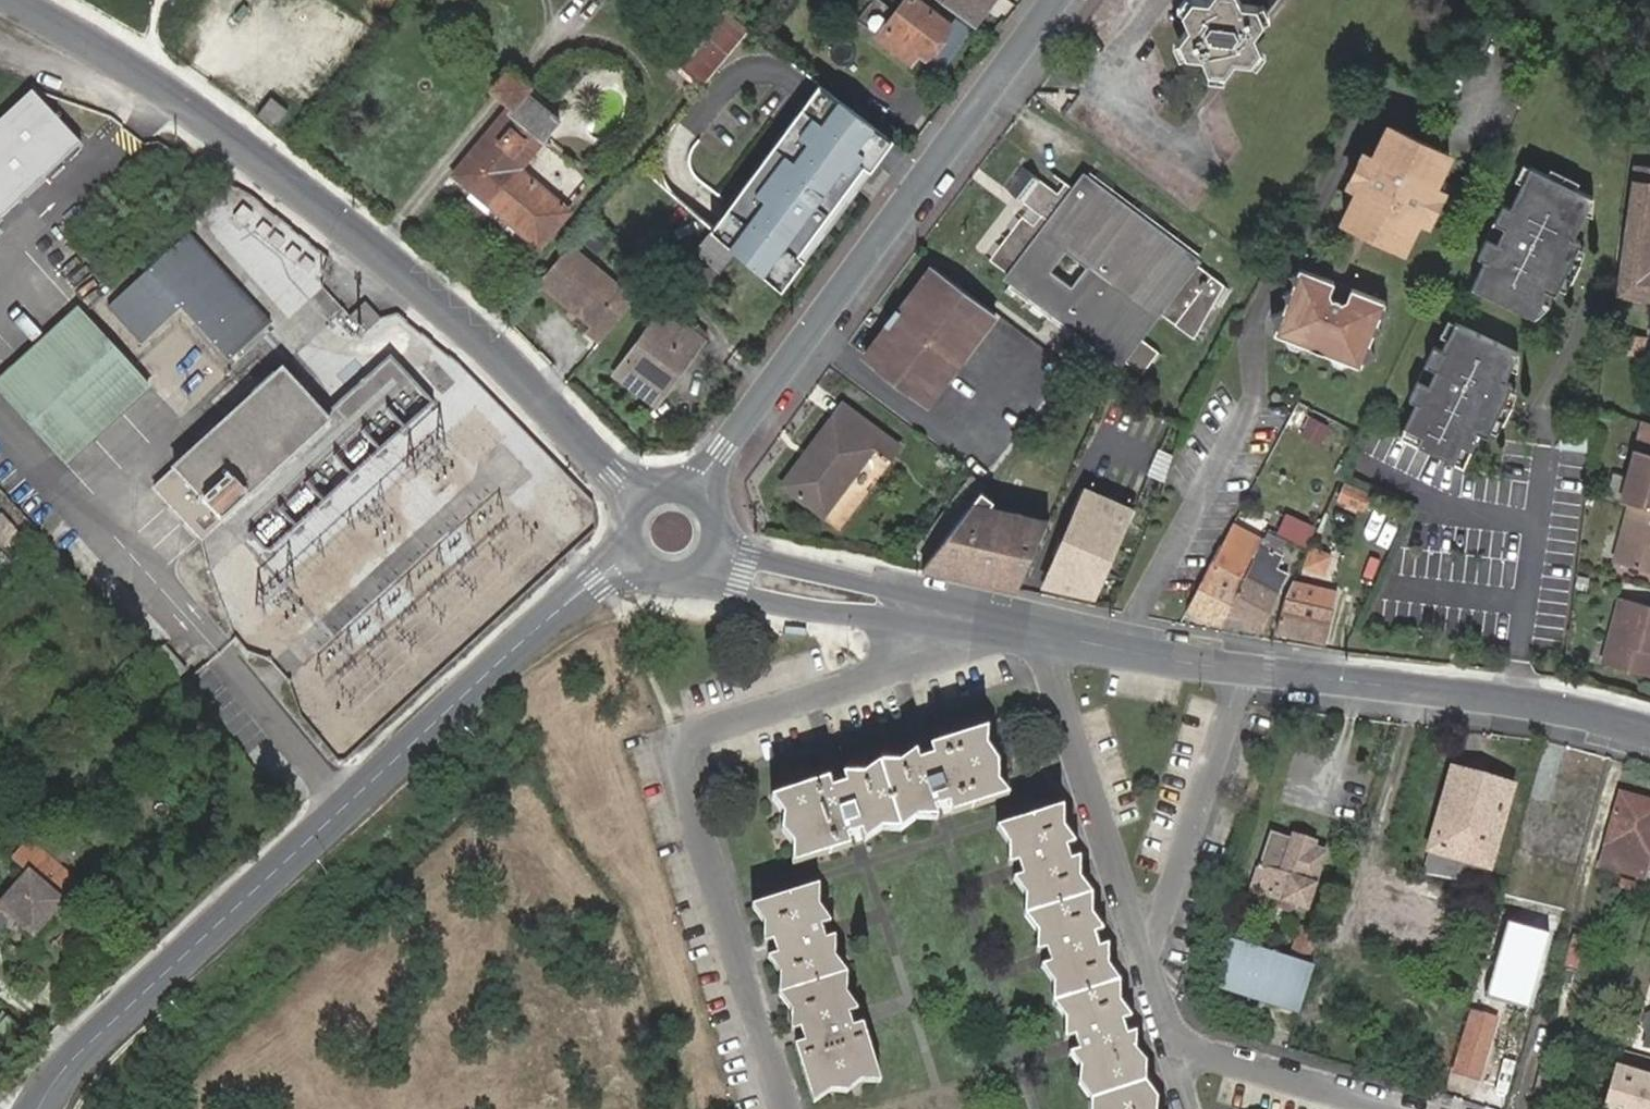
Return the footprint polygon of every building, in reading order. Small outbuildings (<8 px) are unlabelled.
[(952,24),(919,0),(908,0),(881,35),(902,51),(909,42),(928,55),(952,24)] [(970,23),(988,0),(937,0),(970,23)] [(970,23),(977,28),(997,0),(988,0),(970,23)] [(1187,24),(1205,0),(1189,0),(1181,11),(1187,24)] [(1202,55),(1204,59),(1233,61),(1235,58),(1252,34),(1254,32),(1239,0),(1205,0),(1187,24),(1202,55)] [(1254,32),(1277,0),(1239,0),(1254,32)] [(750,27),(730,11),(684,65),(704,82),(722,62),(750,27)] [(1185,53),(1202,55),(1187,24),(1178,38),(1185,53)] [(1250,60),(1259,49),(1252,34),(1235,58),(1250,60)] [(1225,70),(1233,61),(1204,59),(1209,69),(1225,70)] [(0,123),(0,221),(82,144),(33,92),(0,123)] [(892,144),(827,94),(715,236),(780,287),(892,144)] [(286,110),(267,96),(252,115),(271,130),(286,110)] [(519,168),(545,135),(509,107),(456,171),(540,241),(568,208),(519,168)] [(1346,222),(1356,227),(1404,129),(1394,124),(1380,154),(1363,188),(1346,222)] [(1404,129),(1356,227),(1400,249),(1410,229),(1419,234),(1427,219),(1443,185),(1450,171),(1441,165),(1448,151),(1404,129)] [(1353,183),(1363,188),(1380,154),(1370,149),(1353,183)] [(1458,156),(1448,151),(1441,165),(1450,171),(1458,156)] [(1637,164),(1620,294),(1649,297),(1649,166),(1637,164)] [(1040,229),(1034,225),(1025,218),(1023,222),(1016,217),(1008,228),(1015,232),(1003,247),(997,242),(989,254),(994,256),(991,262),(1014,276),(1022,264),(1027,266),(1007,292),(1016,298),(1021,291),(1038,303),(1033,311),(1044,318),(1049,311),(1059,320),(1054,326),(1066,335),(1071,328),(1081,336),(1077,342),(1087,350),(1092,344),(1103,353),(1099,359),(1103,362),(1121,337),(1125,339),(1116,351),(1145,371),(1161,349),(1141,334),(1160,309),(1196,334),(1214,304),(1221,309),(1234,288),(1197,260),(1201,255),(1156,222),(1162,215),(1144,201),(1139,209),(1113,190),(1118,183),(1100,170),(1096,176),(1090,172),(1077,190),(1072,185),(1064,196),(1059,192),(1023,165),(1006,188),(1042,215),(1047,219),(1040,229)] [(1559,295),(1562,290),(1568,278),(1549,268),(1558,251),(1576,261),(1582,250),(1585,243),(1578,240),(1600,197),(1537,165),(1515,209),(1508,205),(1483,256),(1490,260),(1476,288),(1538,319),(1552,292),(1559,295)] [(1067,181),(1059,192),(1064,196),(1072,185),(1067,181)] [(1453,190),(1443,185),(1427,219),(1436,224),(1453,190)] [(1039,219),(1034,225),(1040,229),(1047,219),(1042,215),(1039,219)] [(1410,253),(1419,234),(1410,229),(1400,249),(1410,253)] [(112,306),(146,343),(181,312),(228,365),(268,329),(186,240),(112,306)] [(572,241),(540,279),(591,321),(585,328),(599,340),(636,294),(572,241)] [(1558,251),(1549,268),(1568,278),(1562,290),(1569,293),(1577,282),(1582,273),(1586,264),(1588,253),(1582,250),(1576,261),(1558,251)] [(999,315),(936,266),(903,310),(965,357),(999,315)] [(1272,319),(1278,331),(1276,336),(1287,340),(1291,348),(1299,351),(1306,347),(1331,358),(1335,365),(1343,368),(1350,364),(1363,370),(1366,363),(1375,357),(1372,347),(1376,336),(1382,332),(1380,324),(1382,318),(1390,314),(1387,307),(1388,303),(1352,290),(1348,300),(1341,303),(1338,300),(1333,300),(1332,293),(1336,284),(1301,271),(1301,274),(1292,278),(1296,285),(1293,293),(1284,296),(1288,304),(1284,314),(1272,319)] [(364,301),(349,316),(366,334),(382,318),(364,301)] [(682,342),(689,348),(701,332),(663,303),(614,365),(626,373),(638,358),(658,373),(682,342)] [(926,351),(954,372),(965,357),(903,310),(891,325),(919,346),(926,351)] [(86,317),(82,313),(0,390),(0,395),(64,465),(150,386),(86,317)] [(1490,438),(1492,434),(1497,423),(1476,414),(1485,395),(1505,404),(1513,385),(1507,382),(1520,355),(1458,324),(1445,352),(1437,348),(1411,401),(1419,404),(1406,431),(1423,439),(1418,447),(1464,471),(1482,434),(1490,438)] [(895,379),(919,346),(891,325),(866,357),(895,379)] [(653,394),(689,348),(682,342),(658,373),(638,358),(626,373),(653,394)] [(895,379),(901,384),(926,351),(919,346),(895,379)] [(929,405),(954,372),(926,351),(901,384),(929,405)] [(283,374),(253,400),(211,439),(155,490),(203,543),(331,426),(323,418),(283,374)] [(1519,393),(1512,390),(1505,404),(1485,395),(1476,414),(1497,423),(1492,434),(1498,436),(1505,427),(1517,405),(1519,393)] [(787,482),(793,487),(853,408),(847,403),(787,482)] [(853,408),(793,487),(827,512),(877,447),(891,458),(902,444),(853,408)] [(1605,496),(1622,500),(1631,503),(1649,507),(1649,421),(1646,420),(1640,442),(1637,441),(1628,477),(1612,472),(1605,496)] [(1406,431),(1402,439),(1418,447),(1423,439),(1406,431)] [(1368,494),(1346,483),(1340,496),(1362,507),(1368,494)] [(1141,508),(1088,484),(1040,592),(1095,605),(1141,508)] [(1631,503),(1617,560),(1649,570),(1649,507),(1631,503)] [(1020,590),(1028,571),(1032,562),(1032,560),(1040,544),(1050,520),(979,504),(930,570),(1020,590)] [(1261,551),(1266,541),(1271,530),(1280,514),(1269,508),(1250,545),(1261,551)] [(1311,540),(1319,521),(1288,508),(1280,527),(1311,540)] [(1248,575),(1230,611),(1262,628),(1292,571),(1281,566),(1287,553),(1282,551),(1288,538),(1271,530),(1266,541),(1261,551),(1256,560),(1255,563),(1248,575)] [(1250,545),(1231,536),(1227,546),(1256,560),(1261,551),(1250,545)] [(1256,560),(1227,546),(1193,613),(1222,627),(1230,611),(1248,575),(1255,563),(1256,560)] [(1331,549),(1326,567),(1340,571),(1345,553),(1331,549)] [(1294,584),(1287,598),(1317,605),(1321,591),(1294,584)] [(1287,598),(1277,629),(1327,640),(1339,590),(1323,586),(1321,591),(1317,605),(1287,598)] [(1620,593),(1603,659),(1649,670),(1649,601),(1620,593)] [(838,778),(771,798),(793,864),(862,842),(941,816),(1009,795),(988,730),(925,750),(838,778)] [(1457,764),(1428,852),(1431,853),(1487,870),(1491,871),(1512,781),(1457,764)] [(1606,842),(1624,847),(1620,860),(1645,867),(1649,851),(1649,802),(1645,801),(1645,798),(1621,792),(1606,842)] [(1065,806),(1018,822),(997,828),(1012,872),(1040,960),(1067,1046),(1088,1108),(1162,1108),(1065,806)] [(45,829),(27,846),(41,859),(43,858),(75,889),(91,873),(45,829)] [(1271,830),(1259,867),(1275,871),(1267,894),(1280,898),(1278,906),(1279,906),(1289,909),(1292,901),(1308,906),(1322,863),(1310,859),(1314,847),(1316,841),(1294,834),(1293,837),(1271,830)] [(1326,850),(1314,847),(1310,859),(1322,863),(1326,850)] [(1487,870),(1431,853),(1423,872),(1484,883),(1487,870)] [(4,877),(0,882),(0,919),(20,898),(44,921),(75,889),(43,858),(41,859),(15,887),(4,877)] [(1275,871),(1259,867),(1245,910),(1275,919),(1279,906),(1278,906),(1280,898),(1267,894),(1275,871)] [(752,905),(816,1102),(871,1084),(880,1081),(860,1017),(832,929),(818,885),(801,891),(752,905)] [(1439,900),(1424,895),(1420,906),(1436,911),(1439,900)] [(1550,934),(1506,920),(1486,987),(1530,999),(1550,934)] [(1299,927),(1290,953),(1309,959),(1318,932),(1299,927)] [(1315,965),(1232,939),(1218,980),(1302,1007),(1315,965)] [(1496,1019),(1472,1012),(1464,1040),(1487,1048),(1496,1019)] [(1615,1063),(1601,1108),(1649,1108),(1649,1074),(1615,1063)]
